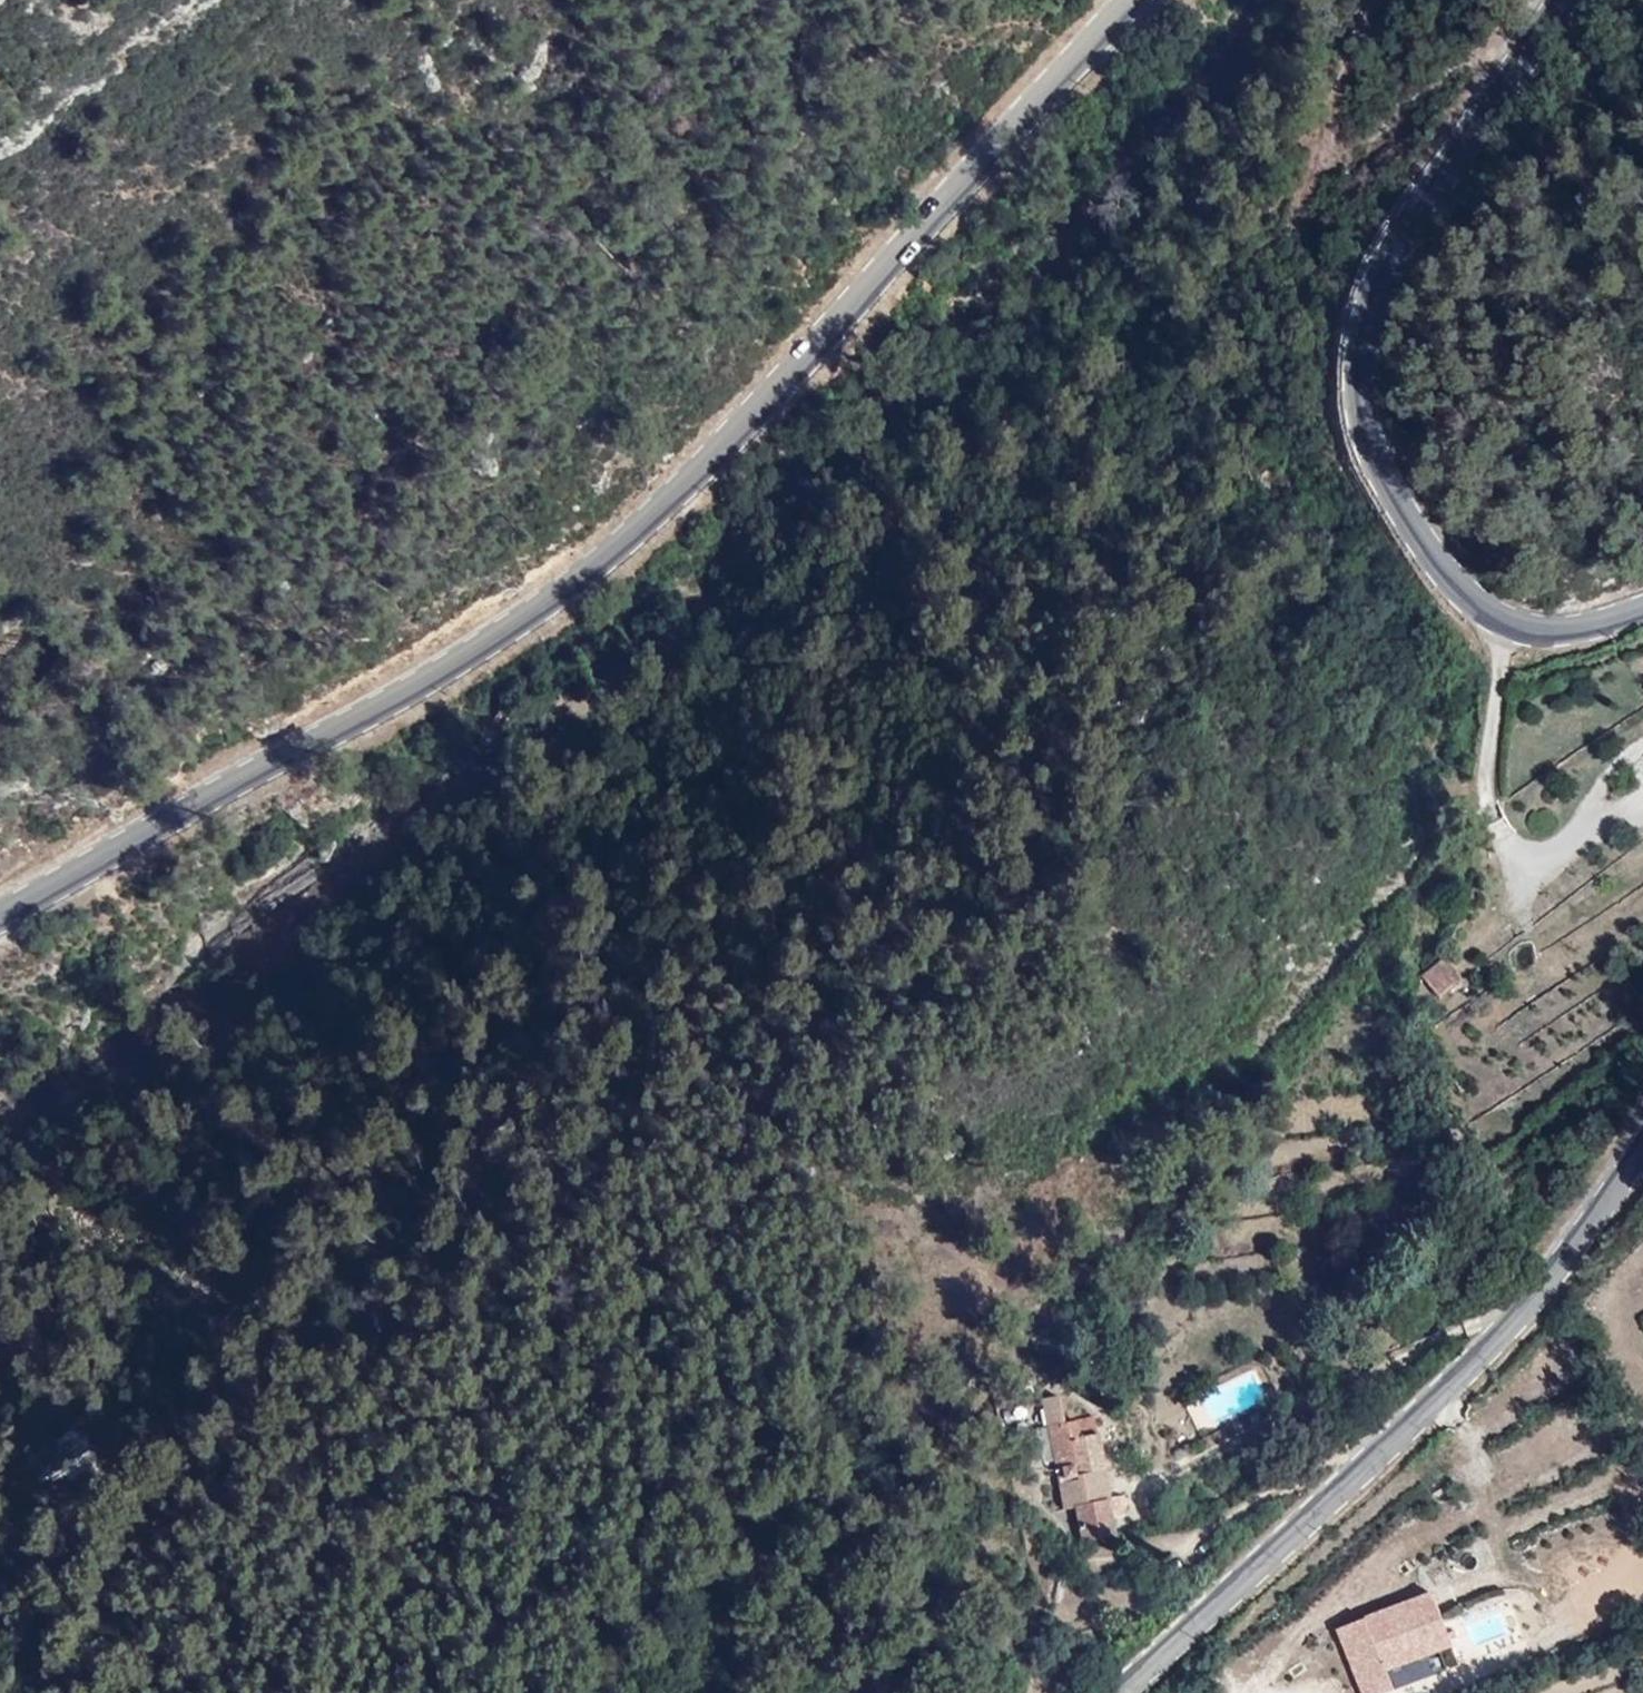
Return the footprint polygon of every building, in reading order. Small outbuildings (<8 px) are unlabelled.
[(1634,697),(1642,723),(1642,722),(1642,694),(1634,697)] [(1431,997),(1460,984),(1448,957),(1419,970),(1431,997)] [(1186,1399),(1202,1430),(1267,1399),(1251,1368),(1186,1399)] [(1063,1454),(1061,1491),(1083,1491),(1086,1528),(1089,1531),(1129,1529),(1126,1484),(1112,1486),(1104,1406),(1078,1407),(1079,1453),(1063,1454)] [(1435,1582),(1338,1618),(1364,1692),(1382,1692),(1399,1687),(1391,1666),(1458,1642),(1435,1582)]
